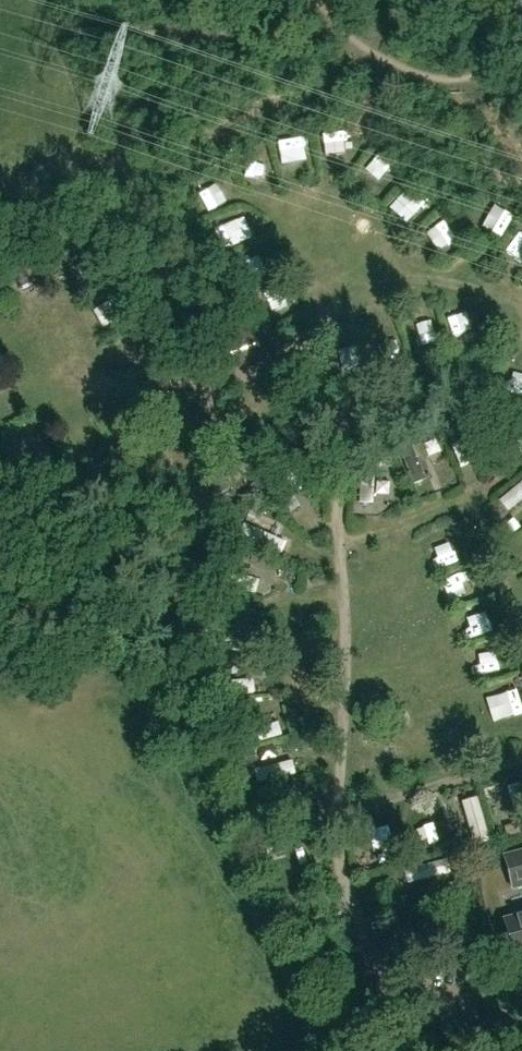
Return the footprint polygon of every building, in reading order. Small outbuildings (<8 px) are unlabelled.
[(343,131),(344,150),(361,149),(360,130),(343,131)] [(282,171),(280,143),(264,143),(265,172),(282,171)] [(409,200),(420,211),(443,191),(432,179),(409,200)] [(500,220),(518,232),(521,226),(521,204),(513,199),(500,220)] [(437,230),(450,246),(473,226),(461,211),(437,230)] [(265,354),(254,325),(212,341),(225,374),(261,360),(259,357),(265,354)] [(359,371),(374,368),(371,349),(355,351),(359,371)] [(396,488),(409,488),(408,475),(376,476),(377,497),(396,496),(396,488)] [(276,533),(279,521),(262,518),(260,530),(276,533)] [(275,574),(279,561),(261,555),(257,568),(275,574)] [(460,572),(463,590),(491,584),(487,566),(460,572)] [(506,828),(520,825),(509,783),(495,786),(506,828)] [(506,854),(514,883),(521,881),(521,850),(506,854)] [(508,916),(510,924),(508,929),(510,938),(515,941),(517,950),(521,948),(521,912),(508,916)]
